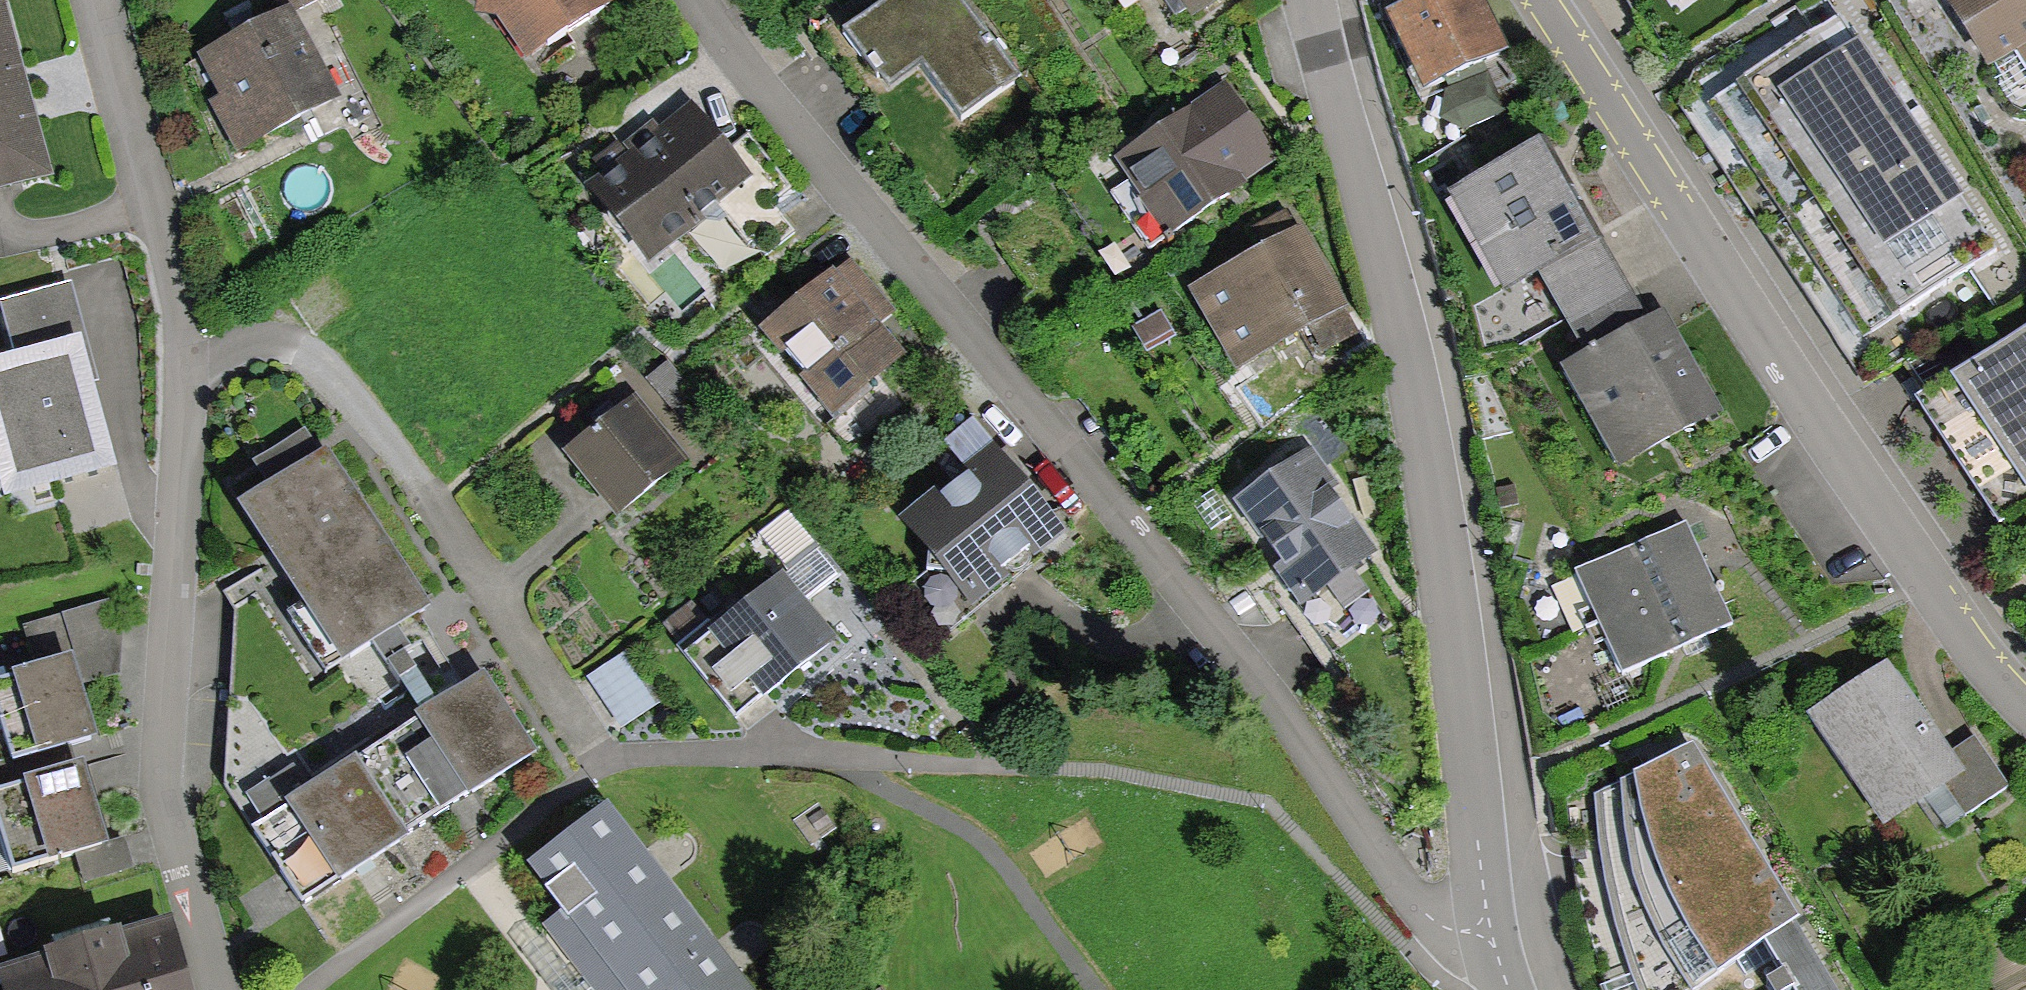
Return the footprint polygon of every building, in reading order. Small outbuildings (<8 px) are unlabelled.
[(50,170),(3,0),(0,0),(0,183),(50,170)] [(311,0),(281,0),(288,12),(304,4),(311,0)] [(615,0),(502,0),(538,52),(615,0)] [(1026,67),(974,0),(893,0),(861,25),(903,79),(931,57),(972,109),(1026,67)] [(1218,0),(1135,0),(1162,39),(1218,0)] [(1506,51),(1483,0),(1416,0),(1389,12),(1423,88),(1506,51)] [(2001,66),(2025,50),(2025,0),(1959,0),(2001,66)] [(252,140),(349,90),(304,4),(288,12),(207,54),(252,140)] [(1869,332),(2001,244),(1847,16),(1716,104),(1869,332)] [(1467,123),(1507,99),(1485,63),(1445,88),(1467,123)] [(1158,238),(1266,165),(1216,91),(1107,163),(1158,238)] [(600,178),(663,257),(755,183),(692,105),(600,178)] [(1629,294),(1546,149),(1451,203),(1506,299),(1543,278),(1571,327),(1629,294)] [(1218,380),(1328,315),(1280,234),(1170,299),(1218,380)] [(779,320),(845,404),(909,354),(844,270),(779,320)] [(1620,461),(1721,405),(1665,304),(1564,360),(1620,461)] [(2025,512),(2025,329),(1922,401),(2008,525),(2025,512)] [(74,343),(0,362),(0,501),(107,473),(74,343)] [(639,388),(572,447),(626,509),(693,449),(639,388)] [(257,493),(357,656),(443,604),(343,440),(257,493)] [(1298,608),(1373,557),(1304,458),(1230,509),(1298,608)] [(977,463),(900,530),(963,604),(1041,536),(977,463)] [(1596,626),(1703,577),(1692,554),(1682,531),(1575,579),(1596,626)] [(797,572),(725,630),(779,696),(851,639),(797,572)] [(1703,577),(1596,626),(1618,676),(1726,627),(1713,599),(1703,577)] [(631,646),(593,672),(629,725),(667,698),(631,646)] [(22,760),(112,734),(89,651),(0,676),(0,683),(22,760)] [(1947,826),(2013,784),(1984,739),(1957,756),(1898,663),(1814,717),(1885,828),(1930,799),(1947,826)] [(493,667),(259,825),(310,900),(544,743),(493,667)] [(1802,923),(1694,746),(1595,796),(1599,831),(1569,835),(1583,912),(1601,982),(1605,989),(1697,989),(1758,952),(1766,948),(1796,926),(1802,923)] [(24,867),(121,836),(96,758),(0,788),(0,793),(24,867)] [(513,949),(544,989),(749,989),(604,806),(523,869),(559,914),(513,949)] [(4,989),(190,989),(169,920),(0,970),(0,976),(4,989)] [(1766,948),(1784,978),(1767,988),(1768,989),(1835,989),(1796,926),(1766,948)]
